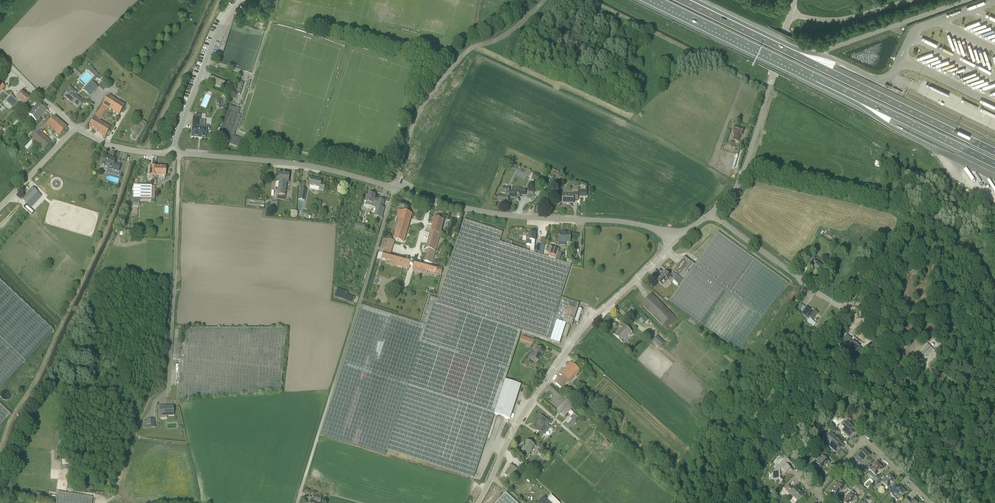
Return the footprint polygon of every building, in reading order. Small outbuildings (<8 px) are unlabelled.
[(92,79),(94,81),(100,75),(90,66),(87,69),(95,76),(92,79)] [(233,85),(210,76),(207,82),(230,91),(233,85)] [(90,96),(98,87),(91,81),(83,90),(90,96)] [(238,81),(234,93),(240,95),(244,83),(238,81)] [(72,102),(75,104),(79,108),(84,103),(77,96),(76,97),(74,95),(77,93),(70,87),(68,89),(69,90),(64,96),(72,103),(72,102)] [(11,96),(6,101),(13,108),(18,103),(18,104),(20,102),(20,101),(26,95),(22,91),(15,99),(11,96)] [(20,102),(18,104),(21,107),(20,109),(22,110),(25,107),(23,105),(24,105),(25,105),(31,99),(26,95),(20,101),(20,102)] [(108,95),(88,127),(105,137),(111,128),(100,121),(109,108),(119,115),(125,106),(108,95)] [(36,121),(46,110),(47,109),(39,102),(28,114),(36,121)] [(219,137),(218,140),(238,147),(241,139),(234,136),(236,129),(235,129),(238,121),(235,120),(237,117),(239,112),(229,109),(227,114),(219,137)] [(48,126),(59,136),(67,128),(54,116),(46,125),(44,127),(45,129),(48,126)] [(192,125),(191,137),(198,138),(198,136),(201,137),(202,137),(203,138),(204,138),(205,138),(205,137),(206,137),(206,134),(206,132),(207,132),(209,131),(209,128),(208,126),(205,126),(199,126),(200,117),(193,117),(192,125)] [(39,131),(44,127),(46,125),(43,122),(30,136),(32,138),(39,131)] [(733,140),(739,142),(741,135),(742,135),(744,129),(735,126),(733,133),(735,134),(733,140)] [(119,171),(121,165),(114,163),(115,159),(103,156),(100,165),(108,167),(108,168),(119,171)] [(887,165),(886,165),(883,163),(877,161),(875,166),(882,168),(885,169),(887,165)] [(166,167),(157,167),(156,176),(157,176),(157,178),(159,180),(165,180),(165,176),(166,167)] [(281,200),(285,201),(285,200),(286,196),(287,183),(288,183),(289,174),(278,173),(278,182),(279,182),(278,195),(277,199),(282,200),(281,200)] [(536,175),(533,181),(544,186),(547,180),(536,175)] [(321,180),(311,178),(309,185),(319,187),(319,190),(323,191),(325,184),(320,184),(321,180)] [(304,190),(305,184),(300,183),(299,189),(300,189),(298,200),(305,201),(307,190),(304,190)] [(151,202),(151,186),(138,186),(133,186),(133,205),(139,205),(139,202),(151,202)] [(498,195),(497,201),(508,202),(509,197),(515,198),(515,194),(525,195),(526,190),(521,189),(521,188),(513,187),(512,192),(509,191),(510,188),(503,187),(502,192),(506,193),(505,196),(498,195)] [(32,188),(22,199),(27,204),(38,192),(32,188)] [(375,216),(381,218),(384,208),(382,207),(384,201),(380,199),(379,201),(374,199),(375,195),(369,193),(368,196),(366,195),(364,201),(367,202),(366,204),(373,207),(373,205),(378,206),(375,216)] [(574,199),(578,199),(578,193),(574,193),(574,195),(562,194),(562,203),(566,204),(566,203),(573,203),(574,199)] [(400,219),(394,239),(404,242),(412,214),(399,210),(397,218),(400,219)] [(440,235),(444,220),(434,217),(430,232),(440,235)] [(521,385),(505,380),(521,331),(560,344),(566,324),(572,325),(579,304),(560,298),(571,265),(499,242),(503,233),(464,220),(447,276),(439,300),(429,297),(420,324),(362,306),(321,434),(385,455),(387,450),(474,478),(494,414),(510,419),(521,385)] [(428,249),(424,262),(432,264),(440,235),(430,232),(426,249),(428,249)] [(535,246),(536,233),(529,233),(529,237),(527,237),(526,245),(531,245),(531,251),(534,252),(534,246),(535,246)] [(559,233),(559,242),(559,245),(565,245),(565,242),(570,243),(571,233),(559,233)] [(787,284),(741,250),(718,233),(694,265),(684,258),(673,272),(681,278),(684,280),(681,284),(669,301),(691,318),(739,352),(787,284)] [(836,249),(833,253),(837,255),(842,247),(838,245),(836,249)] [(392,249),(385,247),(382,258),(392,261),(391,264),(410,269),(411,266),(413,261),(399,257),(390,255),(392,249)] [(551,247),(549,255),(548,256),(556,259),(559,249),(551,247)] [(813,257),(809,262),(815,266),(813,270),(819,274),(823,268),(814,261),(816,259),(813,257)] [(413,270),(420,272),(427,274),(427,270),(442,274),(443,269),(414,261),(413,261),(411,266),(412,266),(414,267),(413,270)] [(672,278),(665,272),(661,277),(660,276),(656,280),(662,286),(668,280),(669,281),(672,278)] [(683,280),(673,273),(671,275),(674,279),(673,280),(679,285),(683,280)] [(54,331),(52,329),(0,280),(0,387),(54,331)] [(639,306),(642,308),(643,306),(663,326),(673,315),(652,294),(639,306)] [(353,303),(355,298),(347,295),(345,301),(353,303)] [(813,321),(818,313),(815,311),(813,313),(806,308),(801,315),(809,320),(807,322),(812,325),(814,322),(813,321)] [(622,328),(615,335),(621,342),(631,332),(622,323),(620,326),(622,328)] [(657,337),(660,334),(654,327),(650,331),(657,337)] [(180,343),(179,360),(180,360),(177,399),(179,399),(280,392),(286,328),(183,328),(182,343),(180,343)] [(172,360),(179,360),(180,343),(181,330),(175,330),(172,360)] [(853,342),(853,343),(849,340),(845,346),(845,348),(846,350),(852,354),(857,357),(862,350),(859,348),(860,347),(858,346),(858,345),(855,343),(853,342)] [(541,358),(545,351),(537,347),(533,353),(532,352),(529,358),(534,360),(535,359),(538,361),(540,357),(541,358)] [(828,354),(825,358),(829,363),(833,359),(828,354)] [(562,377),(556,384),(562,390),(580,371),(570,363),(560,375),(562,377)] [(879,368),(875,365),(866,375),(871,379),(873,377),(876,379),(879,374),(877,372),(879,368)] [(566,399),(557,411),(564,418),(574,406),(566,399)] [(10,414),(0,404),(0,425),(10,414)] [(165,406),(159,407),(160,418),(160,415),(167,414),(167,416),(174,415),(173,407),(165,407),(165,406)] [(564,425),(569,429),(578,417),(574,413),(564,425)] [(550,422),(544,418),(541,416),(538,419),(533,427),(540,432),(545,424),(547,426),(550,422)] [(850,438),(854,434),(851,431),(854,428),(847,422),(842,427),(845,429),(842,432),(850,438)] [(823,436),(830,442),(832,443),(829,446),(837,453),(841,448),(838,446),(841,442),(828,431),(823,436)] [(534,445),(526,441),(521,450),(529,454),(534,445)] [(864,451),(862,453),(855,459),(864,468),(871,460),(869,458),(870,457),(864,451)] [(822,456),(816,463),(823,469),(826,465),(827,466),(830,463),(822,456)] [(778,466),(776,469),(776,470),(773,472),(773,479),(780,485),(782,482),(782,481),(780,479),(780,476),(784,476),(791,469),(788,466),(791,462),(786,458),(778,466)] [(62,470),(70,469),(69,459),(68,459),(61,460),(62,470)] [(883,469),(876,463),(869,470),(876,477),(883,470),(883,469)] [(511,465),(505,475),(511,479),(518,469),(511,465)] [(862,477),(868,471),(866,469),(860,475),(862,477)] [(853,471),(849,474),(854,479),(858,476),(853,471)] [(895,482),(889,475),(882,482),(888,489),(895,482)] [(832,492),(836,496),(839,493),(841,495),(848,488),(844,485),(842,487),(838,483),(834,487),(835,488),(832,492)] [(804,494),(799,489),(798,490),(795,487),(794,489),(789,485),(785,489),(790,493),(789,493),(793,498),(794,497),(797,501),(804,494)] [(906,492),(900,486),(898,489),(895,486),(890,492),(892,494),(893,494),(899,499),(906,492)] [(849,494),(845,498),(846,499),(842,502),(843,502),(854,502),(858,499),(854,496),(856,494),(852,491),(849,494)] [(92,498),(58,492),(57,499),(57,502),(92,502),(92,498)] [(506,493),(497,502),(516,502),(506,493)]
